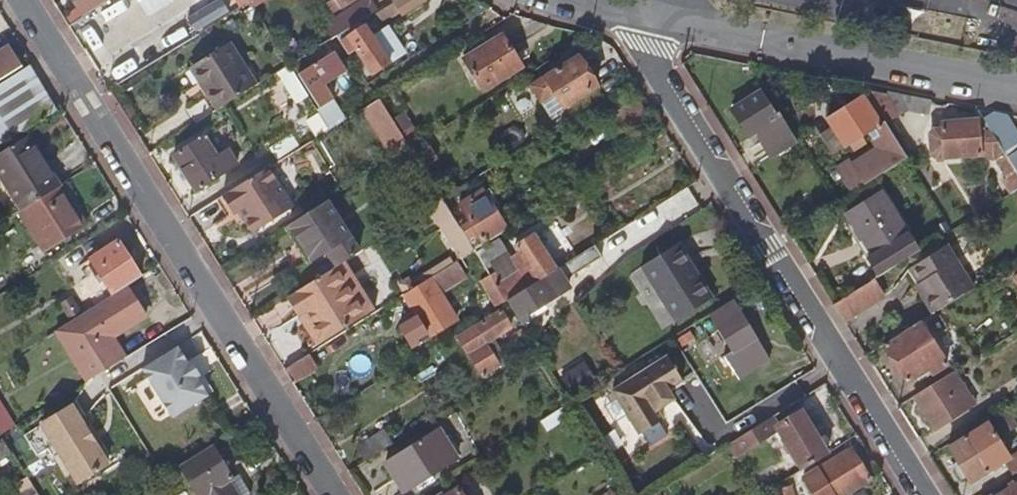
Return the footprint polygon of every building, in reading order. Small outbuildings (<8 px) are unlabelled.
[(109,0),(83,0),(71,8),(78,20),(109,0)] [(330,4),(336,15),(358,0),(335,0),(330,4)] [(382,8),(388,18),(406,7),(402,0),(394,0),(382,8)] [(421,0),(402,0),(406,7),(407,9),(421,0)] [(361,21),(373,13),(368,4),(345,17),(346,19),(326,31),(330,39),(336,36),(361,21)] [(361,21),(336,36),(340,41),(364,27),(361,21)] [(364,27),(340,41),(348,54),(356,49),(371,72),(402,51),(387,28),(373,37),(366,26),(364,27)] [(521,69),(502,37),(464,59),(483,91),(521,69)] [(254,86),(228,45),(192,67),(217,108),(254,86)] [(19,71),(7,52),(0,56),(0,82),(19,71)] [(306,57),(292,66),(319,110),(333,101),(324,86),(345,72),(333,52),(311,66),(306,57)] [(556,113),(596,86),(577,58),(531,87),(540,102),(547,99),(556,113)] [(54,109),(30,68),(0,87),(0,143),(54,109)] [(380,98),(390,93),(385,84),(376,90),(380,98)] [(928,116),(931,101),(912,98),(865,89),(886,122),(888,125),(911,112),(928,116)] [(778,118),(765,96),(736,114),(750,136),(757,132),(757,130),(761,129),(766,138),(762,140),(772,157),(797,142),(781,116),(778,118)] [(881,126),(865,100),(828,122),(835,133),(846,152),(853,148),(857,156),(868,149),(863,141),(870,137),(880,152),(855,167),(853,163),(837,172),(852,195),(910,160),(888,125),(886,122),(881,126)] [(1009,138),(994,113),(982,120),(985,125),(998,145),(1009,138)] [(329,130),(320,115),(308,123),(317,138),(329,130)] [(409,147),(393,121),(382,128),(392,144),(386,148),(393,160),(410,149),(409,147)] [(991,160),(1003,153),(1002,151),(998,145),(985,125),(978,126),(978,123),(960,124),(960,129),(930,132),(931,160),(979,154),(989,162),(991,160)] [(846,152),(835,133),(826,139),(837,157),(846,152)] [(278,162),(301,147),(293,135),(271,149),(278,162)] [(27,136),(0,153),(0,176),(21,212),(59,188),(27,136)] [(193,191),(236,165),(227,150),(215,157),(202,136),(172,155),(193,191)] [(434,157),(423,138),(409,147),(410,149),(421,166),(434,157)] [(1014,144),(1002,151),(1003,153),(1016,175),(1016,149),(1014,144)] [(421,166),(410,149),(393,160),(408,185),(414,181),(430,207),(442,199),(421,166)] [(1003,153),(991,160),(1002,180),(991,187),(1002,204),(1016,195),(1016,175),(1003,153)] [(290,208),(266,169),(221,196),(231,213),(237,209),(250,231),(290,208)] [(44,254),(86,228),(62,186),(59,188),(21,212),(19,213),(44,254)] [(503,227),(494,212),(499,208),(489,192),(483,195),(481,192),(459,206),(470,224),(461,228),(472,246),(503,227)] [(920,255),(882,194),(848,216),(874,258),(870,261),(881,279),(920,255)] [(358,252),(328,201),(289,224),(311,261),(330,250),(339,264),(358,252)] [(461,228),(456,221),(445,228),(463,256),(474,249),(472,246),(461,228)] [(560,267),(538,233),(520,245),(524,252),(516,257),(524,271),(506,283),(497,270),(490,274),(507,301),(560,267)] [(929,262),(958,244),(953,235),(924,253),(929,262)] [(485,266),(507,252),(499,238),(476,252),(485,266)] [(987,284),(962,242),(958,244),(929,262),(925,264),(940,289),(937,291),(947,308),(959,301),(987,284)] [(140,279),(119,243),(91,260),(112,296),(126,288),(140,279)] [(710,300),(677,245),(640,268),(674,322),(710,300)] [(550,301),(568,289),(564,281),(602,258),(594,246),(589,249),(560,267),(507,301),(517,316),(523,326),(553,307),(550,301)] [(453,323),(435,291),(459,276),(451,264),(416,286),(405,293),(417,314),(399,324),(414,348),(453,323)] [(507,301),(490,274),(478,282),(489,298),(495,308),(507,301)] [(292,294),(322,341),(351,322),(320,275),(292,294)] [(876,282),(835,308),(846,325),(886,299),(876,282)] [(124,359),(111,339),(145,318),(126,288),(112,296),(82,315),(76,319),(82,330),(63,342),(88,382),(124,359)] [(322,341),(292,294),(285,298),(315,345),(322,341)] [(939,322),(963,307),(959,301),(947,308),(935,315),(939,322)] [(767,362),(730,302),(706,317),(729,354),(722,359),(737,381),(767,362)] [(502,364),(489,343),(514,327),(503,309),(457,338),(481,377),(502,364)] [(959,360),(933,317),(886,346),(909,384),(931,371),(933,375),(959,360)] [(134,352),(143,366),(177,344),(168,330),(134,352)] [(189,367),(177,348),(143,369),(173,418),(207,396),(197,380),(189,367)] [(291,382),(316,366),(308,353),(283,369),(291,382)] [(674,403),(668,393),(684,384),(669,359),(613,395),(641,439),(664,424),(657,414),(674,403)] [(203,375),(196,363),(189,367),(197,380),(203,375)] [(935,432),(974,408),(954,374),(914,398),(935,432)] [(0,406),(0,432),(2,436),(14,428),(0,406)] [(546,430),(563,420),(557,409),(541,420),(546,430)] [(739,456),(781,431),(804,469),(826,455),(800,412),(778,426),(773,418),(732,444),(739,456)] [(1007,412),(996,419),(1008,438),(1016,432),(1016,428),(1007,412)] [(109,465),(80,420),(74,416),(45,435),(76,486),(109,465)] [(403,492),(457,456),(439,428),(385,462),(403,492)] [(364,461),(391,445),(382,430),(356,446),(364,461)] [(986,468),(974,450),(985,443),(977,430),(949,447),(972,484),(994,470),(991,465),(986,468)] [(11,453),(2,438),(0,440),(0,460),(11,453)] [(240,475),(233,479),(214,446),(181,467),(198,494),(252,494),(240,475)] [(870,481),(851,449),(804,479),(814,494),(846,494),(870,481)] [(1016,476),(1016,456),(1005,464),(1014,478),(1016,476)] [(1014,481),(1008,485),(1012,490),(1004,494),(1016,494),(1016,486),(1014,481)] [(458,486),(443,494),(464,494),(458,486)]
